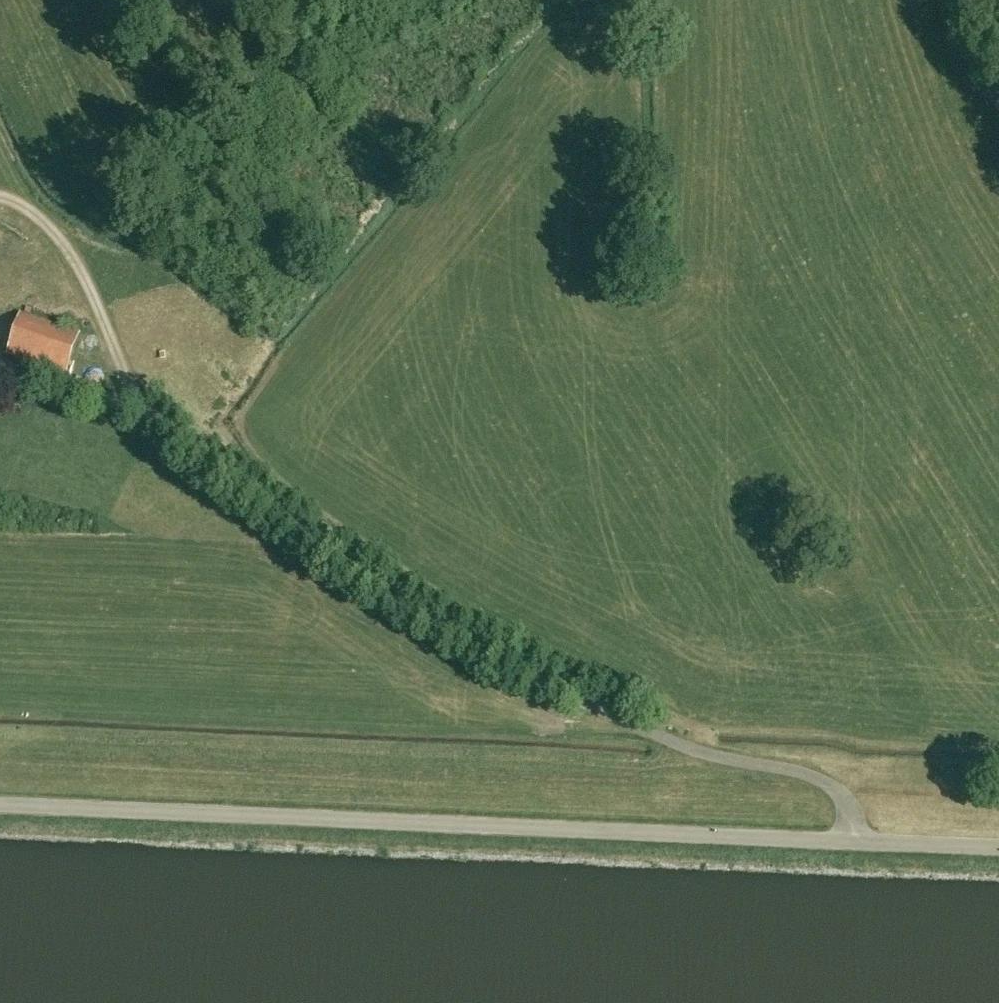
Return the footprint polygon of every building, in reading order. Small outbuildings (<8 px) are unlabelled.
[(20,314),(7,354),(67,374),(80,333),(20,314)]
